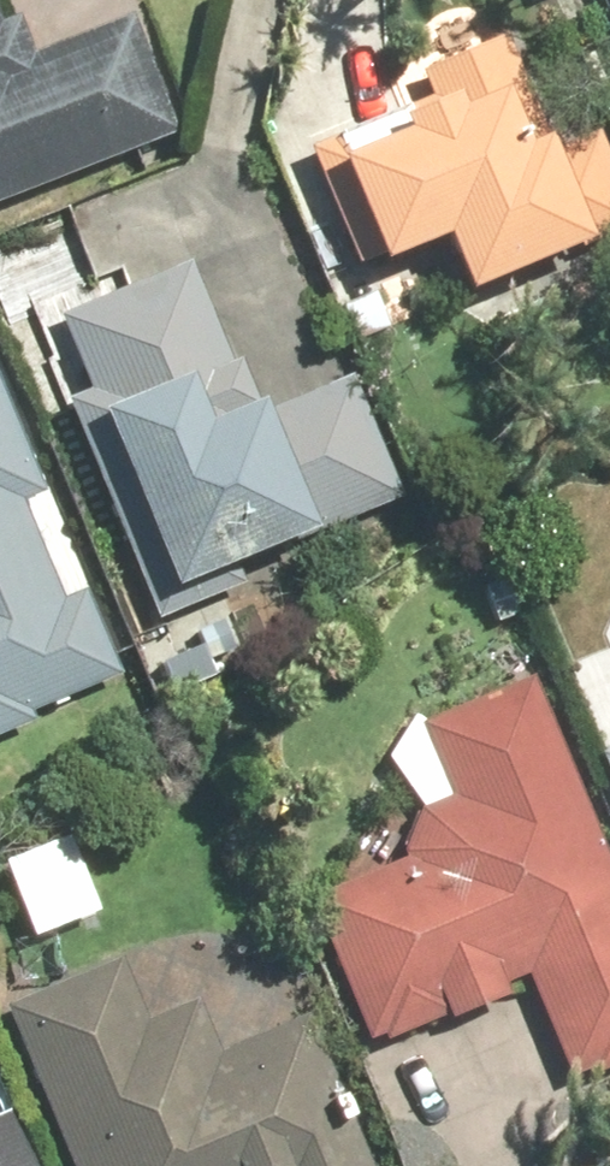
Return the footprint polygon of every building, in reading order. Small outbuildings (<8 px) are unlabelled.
[(609,20),(609,0),(602,0),(609,20)] [(169,133),(121,20),(28,59),(13,24),(0,29),(0,205),(169,133)] [(502,33),(416,67),(432,109),(321,156),(370,279),(441,250),(462,302),(609,243),(609,185),(594,143),(560,156),(552,137),(544,140),(502,33)] [(183,270),(49,324),(165,626),(238,596),(231,577),(410,505),(358,376),(244,422),(183,270)] [(0,401),(0,732),(137,676),(24,403),(0,401)] [(198,648),(159,665),(175,701),(244,670),(222,620),(192,634),(198,648)] [(526,678),(416,725),(446,800),(444,800),(441,800),(439,801),(436,801),(434,802),(432,803),(429,804),(427,805),(425,806),(423,808),(421,809),(419,811),(417,812),(415,814),(413,816),(412,818),(410,820),(409,822),(408,824),(407,827),(406,829),(405,831),(404,834),(403,836),(403,839),(403,841),(402,844),(402,846),(402,849),(402,851),(403,854),(403,856),(404,859),(405,861),(405,864),(309,904),(368,1047),(533,979),(576,1081),(609,1067),(609,881),(526,678)] [(596,750),(609,785),(609,744),(596,750)] [(0,1005),(0,1022),(58,1165),(366,1165),(304,1012),(220,1046),(204,1007),(142,1031),(113,959),(0,1005)] [(6,1108),(0,1111),(0,1165),(28,1165),(6,1108)]
